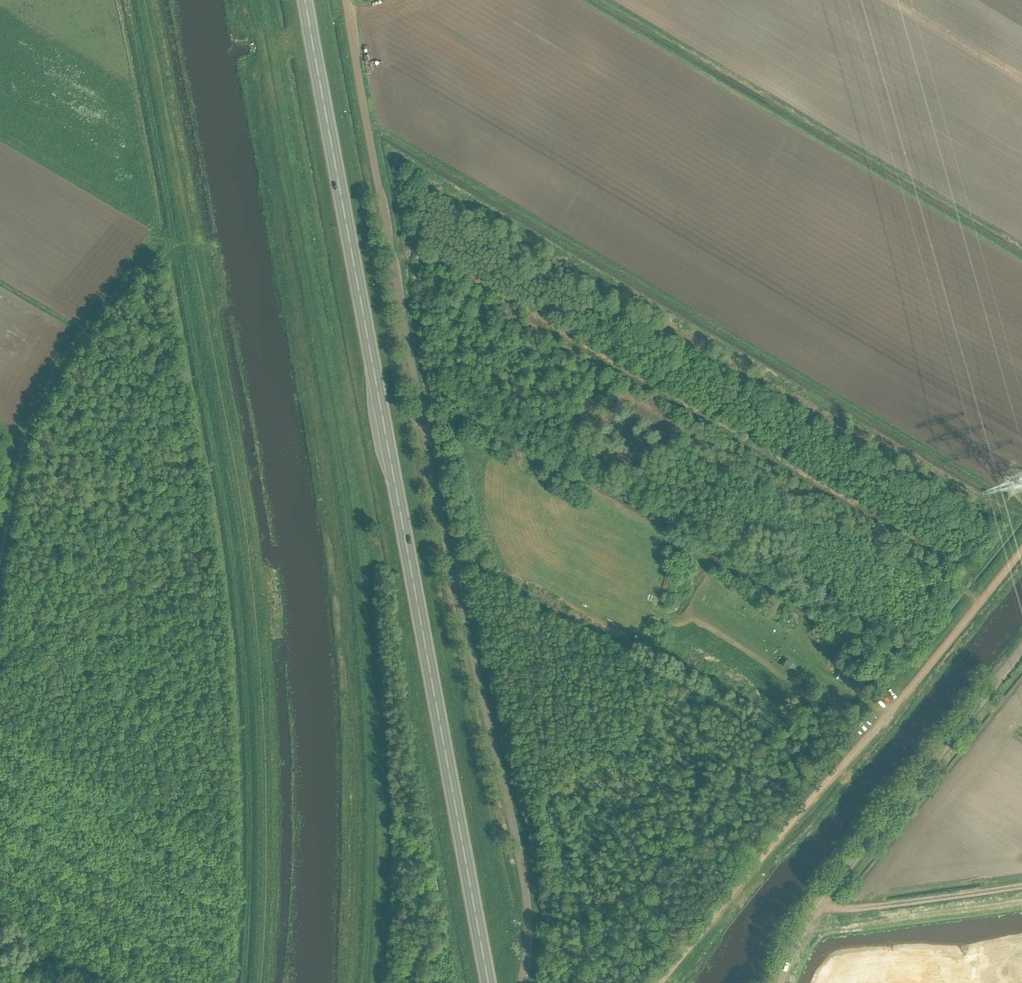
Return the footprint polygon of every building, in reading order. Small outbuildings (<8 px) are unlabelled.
[(788,670),(793,663),(787,660),(783,667),(788,670)]
